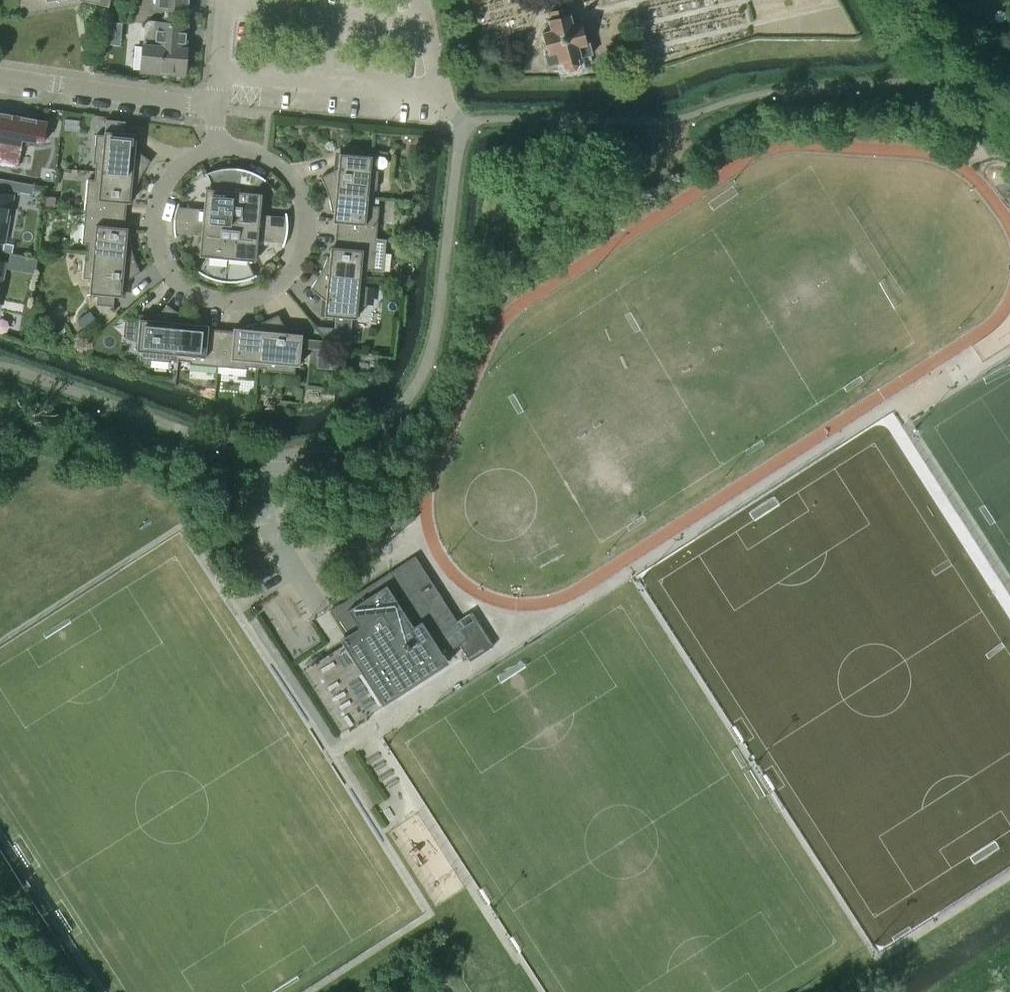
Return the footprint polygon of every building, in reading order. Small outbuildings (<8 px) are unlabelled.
[(174,17),(174,9),(187,10),(188,0),(156,0),(156,8),(164,8),(163,22),(149,21),(145,24),(144,44),(142,44),(140,71),(184,75),(186,48),(185,48),(187,24),(179,24),(177,23),(176,22),(175,21),(174,20),(174,19),(174,18),(174,17)] [(591,54),(588,42),(586,43),(585,42),(580,25),(581,25),(580,23),(579,23),(571,25),(569,16),(569,14),(567,14),(567,15),(564,15),(563,10),(564,10),(563,8),(561,8),(561,9),(551,11),(548,11),(549,13),(550,13),(551,19),(548,20),(548,19),(546,20),(547,21),(550,31),(543,33),(543,32),(541,33),(541,35),(542,35),(546,52),(546,53),(544,54),(547,66),(561,62),(563,68),(568,71),(574,70),(578,64),(576,58),(591,54)] [(30,146),(31,140),(43,143),(47,122),(34,119),(34,121),(26,119),(26,118),(0,114),(0,164),(18,167),(22,144),(30,146)] [(105,119),(104,131),(104,135),(96,134),(93,163),(96,163),(95,171),(140,176),(143,171),(145,167),(148,164),(150,161),(135,148),(136,134),(124,133),(125,121),(105,119)] [(327,193),(373,197),(373,189),(376,189),(378,170),(370,169),(371,155),(339,152),(338,167),(320,176),(323,182),(325,185),(326,189),(327,193)] [(233,191),(235,167),(230,167),(227,167),(221,168),(215,169),(212,170),(207,172),(204,173),(205,174),(207,174),(214,190),(205,189),(203,209),(177,206),(179,203),(177,202),(176,205),(175,211),(174,216),(173,219),(202,222),(230,224),(233,191)] [(259,214),(261,194),(252,193),(262,179),(264,180),(265,179),(262,177),(257,174),(252,172),(247,170),(244,169),(238,168),(235,167),(233,191),(230,224),(258,227),(287,229),(287,226),(287,221),(287,218),(286,212),(285,212),(285,216),(259,214)] [(83,211),(125,215),(127,193),(133,193),(135,187),(137,183),(140,176),(95,171),(94,180),(88,179),(85,210),(83,210),(83,211)] [(17,192),(19,182),(18,182),(9,180),(0,178),(0,188),(17,192)] [(13,195),(0,193),(0,241),(4,242),(13,195)] [(335,234),(377,238),(377,237),(376,237),(378,205),(372,205),(373,197),(327,193),(329,200),(330,203),(331,207),(331,211),(337,212),(335,234)] [(55,197),(45,196),(44,207),(55,208),(55,197)] [(125,215),(83,211),(85,211),(82,243),(89,243),(88,251),(133,256),(132,253),(131,249),(130,245),(129,241),(129,237),(123,236),(125,215)] [(227,259),(230,224),(202,222),(173,219),(173,225),(173,227),(174,230),(174,236),(176,236),(175,232),(200,234),(198,256),(207,257),(198,270),(196,268),(196,269),(198,271),(203,274),(208,277),(214,279),(219,280),(222,281),(225,281),(227,259)] [(254,275),(247,261),(255,262),(257,240),(283,242),(282,245),(283,246),(285,240),(286,238),(286,235),(287,229),(258,227),(230,224),(227,259),(225,281),(228,281),(234,281),(237,281),(242,280),(248,278),(253,276),(256,275),(255,274),(254,275)] [(323,265),(322,269),(320,273),(365,277),(366,269),(382,270),(385,238),(377,238),(335,234),(333,256),(327,255),(325,262),(323,265)] [(133,256),(88,251),(87,260),(84,259),(83,278),(91,279),(89,293),(97,294),(96,305),(113,306),(114,295),(121,296),(123,281),(140,272),(138,267),(136,263),(134,259),(133,256)] [(11,256),(9,267),(18,268),(20,258),(11,256)] [(365,277),(320,273),(317,277),(315,281),(313,284),(310,288),(326,300),(324,314),(356,317),(358,303),(366,304),(367,285),(365,285),(365,277)] [(178,360),(182,314),(177,311),(173,309),(167,304),(154,320),(140,318),(137,350),(141,351),(140,359),(169,361),(169,359),(178,360)] [(217,367),(221,329),(199,327),(199,321),(193,319),(189,317),(182,314),(178,360),(190,361),(189,363),(217,366),(217,367)] [(262,321),(258,367),(266,368),(266,370),(295,373),(295,365),(299,365),(302,333),(287,332),(278,314),(276,315),(269,318),(265,320),(262,321)] [(77,319),(68,326),(75,335),(84,328),(77,319)] [(221,329),(217,367),(218,368),(218,366),(245,368),(246,366),(258,367),(262,321),(259,322),(251,324),(247,325),(243,325),(243,331),(221,329)] [(401,499),(381,512),(394,532),(394,533),(398,531),(414,520),(401,499)] [(471,610),(455,620),(428,580),(412,555),(388,571),(346,598),(330,609),(347,634),(339,639),(382,705),(386,702),(438,668),(446,662),(448,661),(442,654),(459,643),(470,660),(493,644),(471,610)] [(333,651),(302,670),(341,731),(371,712),(372,711),(333,651)]
